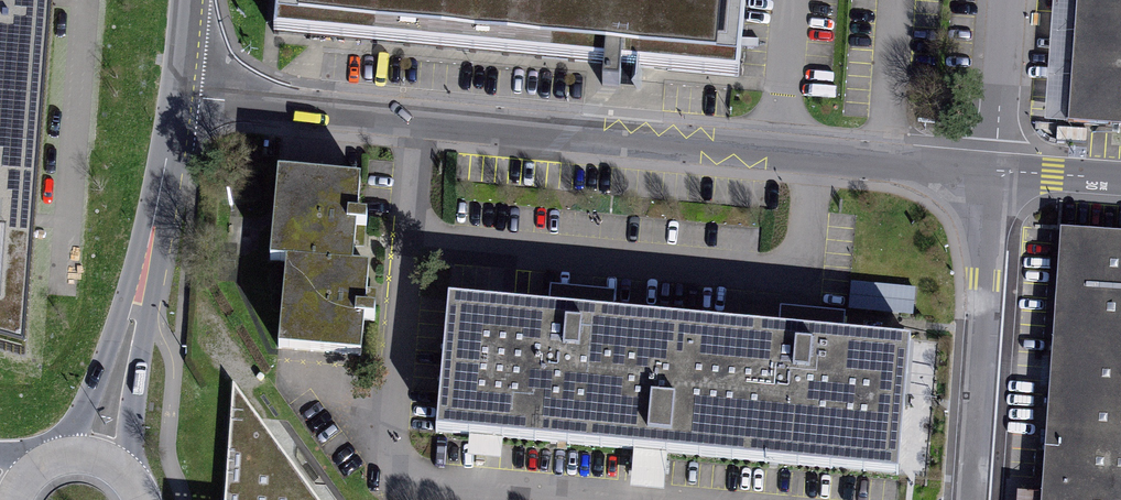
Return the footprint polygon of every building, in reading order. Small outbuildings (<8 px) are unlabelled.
[(25,359),(37,206),(53,0),(0,0),(0,352),(25,359)] [(270,34),(735,85),(744,0),(273,0),(270,34)] [(1066,120),(1120,124),(1120,0),(1075,0),(1066,120)] [(360,182),(278,175),(270,263),(286,265),(278,352),(361,360),(364,326),(374,327),(375,316),(366,315),(370,271),(352,270),(356,231),(366,232),(367,222),(357,221),(360,182)] [(1060,237),(1042,499),(1120,499),(1120,241),(1060,237)] [(672,455),(683,326),(453,306),(442,435),(672,455)] [(683,326),(672,455),(900,474),(911,346),(683,326)] [(232,390),(223,499),(313,499),(232,390)]
